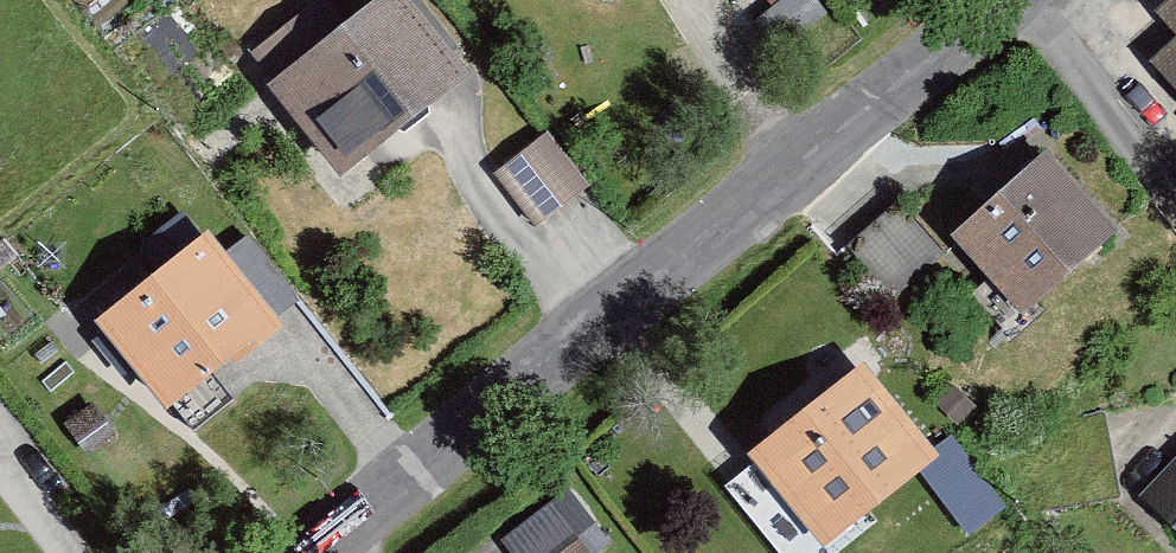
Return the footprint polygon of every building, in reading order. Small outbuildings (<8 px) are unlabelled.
[(457,84),(387,0),(365,0),(248,96),(326,191),(457,84)] [(590,14),(614,0),(581,0),(590,14)] [(1115,49),(1175,113),(1175,0),(1168,0),(1115,49)] [(486,185),(529,239),(580,200),(537,145),(486,185)] [(932,245),(1003,328),(1098,246),(1027,163),(932,245)] [(944,262),(893,206),(835,258),(885,314),(944,262)] [(150,426),(259,341),(189,252),(80,338),(150,426)] [(905,486),(949,549),(993,518),(941,445),(912,465),(843,377),(725,469),(790,552),(818,552),(905,486)] [(1129,503),(1175,552),(1175,453),(1129,503)] [(558,497),(487,552),(578,552),(593,542),(558,497)]
